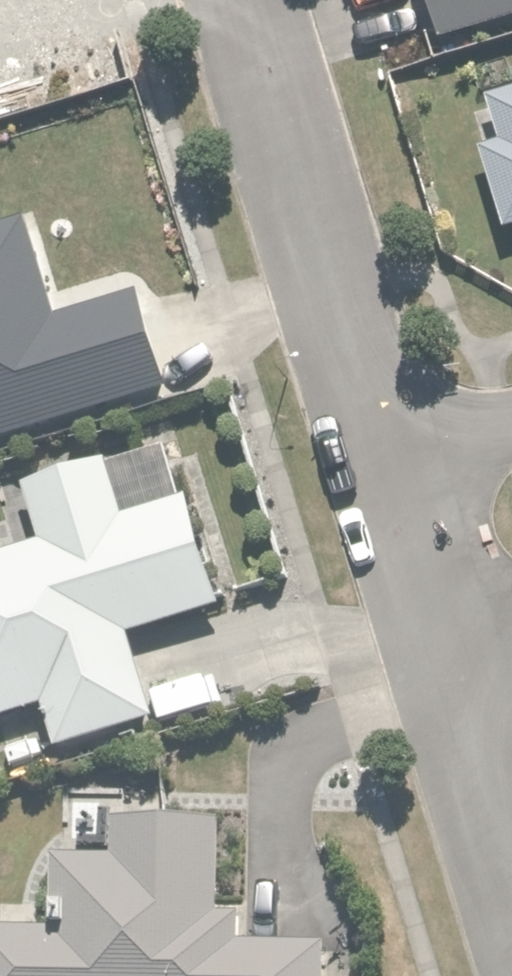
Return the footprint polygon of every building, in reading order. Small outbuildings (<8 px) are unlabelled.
[(511,21),(511,0),(435,0),(447,41),(511,21)] [(495,103),(510,151),(489,158),(511,231),(511,97),(495,103)] [(0,567),(0,725),(47,711),(60,756),(160,727),(131,628),(224,600),(197,507),(133,526),(117,469),(31,494),(48,553),(0,567)] [(147,827),(148,790),(69,788),(68,837),(119,838),(118,861),(60,859),(58,935),(0,933),(0,975),(331,975),(332,955),(246,953),(248,898),(224,898),(226,829),(147,827)]
